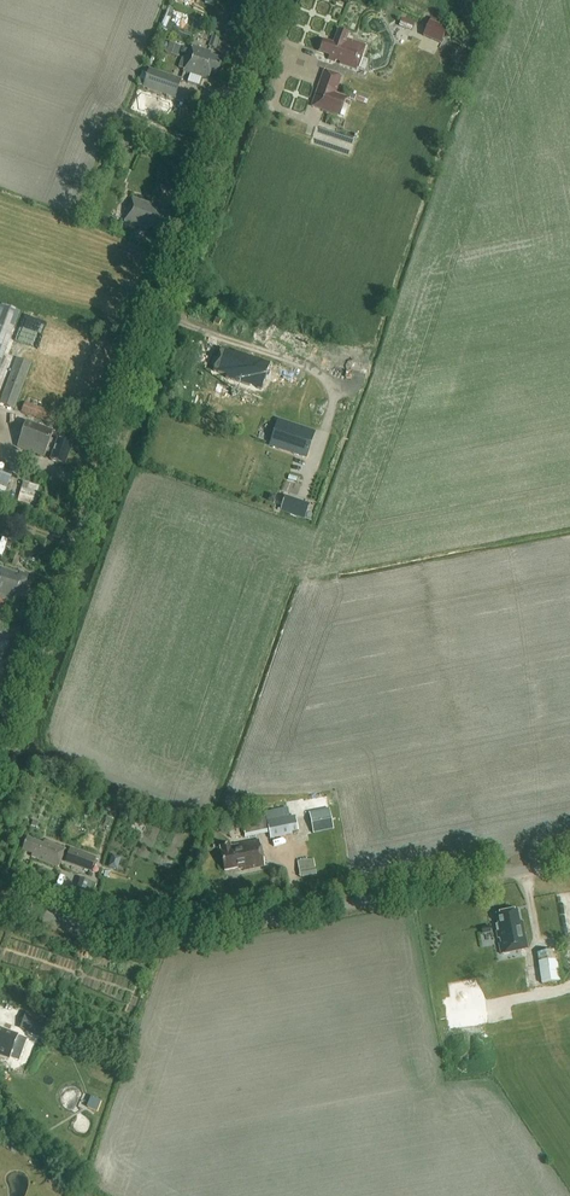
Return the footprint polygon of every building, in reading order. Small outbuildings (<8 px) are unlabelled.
[(402,18),(399,26),(411,31),(414,23),(402,18)] [(447,29),(430,21),(423,36),(440,43),(447,29)] [(323,41),(319,52),(329,55),(328,60),(335,62),(336,60),(340,62),(340,64),(357,70),(357,68),(364,70),(367,60),(361,58),(365,46),(344,39),(345,34),(337,31),(333,45),(323,41)] [(208,46),(215,49),(219,38),(212,36),(208,46)] [(166,53),(177,57),(181,46),(169,42),(166,53)] [(192,46),(184,71),(190,74),(187,82),(199,86),(202,77),(208,79),(210,72),(218,74),(222,60),(209,56),(210,52),(192,46)] [(176,99),(182,79),(149,68),(142,88),(176,99)] [(347,98),(336,94),(342,76),(324,70),(311,107),(340,117),(347,98)] [(136,137),(119,132),(115,144),(131,150),(136,137)] [(162,232),(168,215),(153,210),(155,206),(132,198),(124,221),(148,230),(149,228),(162,232)] [(20,311),(0,304),(0,305),(0,364),(20,311)] [(235,354),(222,350),(215,372),(228,376),(227,379),(229,379),(230,378),(233,380),(251,387),(251,386),(256,387),(256,388),(263,391),(272,364),(256,359),(256,360),(249,357),(249,356),(236,352),(235,354)] [(14,409),(31,363),(16,358),(0,401),(0,403),(14,409)] [(25,402),(21,412),(52,423),(55,413),(25,402)] [(307,458),(315,432),(278,419),(269,445),(307,458)] [(25,423),(17,447),(44,457),(46,452),(52,454),(50,460),(64,465),(71,446),(57,441),(50,439),(52,433),(25,423)] [(1,504),(10,478),(0,475),(0,503),(1,504)] [(36,508),(43,486),(25,480),(19,503),(36,508)] [(309,503),(284,495),(280,510),(304,517),(309,503)] [(12,547),(14,539),(3,536),(0,550),(0,554),(5,555),(7,546),(12,547)] [(29,590),(23,588),(27,576),(0,566),(0,609),(7,612),(12,596),(25,600),(29,590)] [(9,649),(14,634),(6,632),(1,647),(9,649)] [(288,817),(286,807),(261,813),(263,820),(242,824),(245,838),(269,833),(270,839),(292,835),(291,832),(298,831),(294,816),(288,817)] [(313,834),(333,830),(329,809),(309,813),(313,834)] [(58,867),(65,849),(44,842),(43,844),(26,837),(21,850),(32,854),(31,857),(58,867)] [(264,867),(259,841),(230,847),(230,845),(219,847),(224,872),(242,868),(242,871),(264,867)] [(70,847),(65,862),(91,872),(96,857),(70,847)] [(115,870),(119,859),(111,857),(108,867),(115,870)] [(300,878),(316,875),(313,859),(297,861),(300,878)] [(74,898),(85,902),(92,883),(80,879),(74,898)] [(43,888),(40,896),(51,900),(53,891),(43,888)] [(83,909),(85,902),(74,898),(71,905),(83,909)] [(501,954),(528,948),(522,921),(519,922),(516,909),(495,914),(497,924),(494,925),(498,939),(499,938),(501,943),(499,943),(501,954)] [(558,981),(553,950),(536,953),(541,984),(558,981)] [(435,985),(442,1026),(468,1022),(461,981),(435,985)] [(27,1015),(22,1028),(35,1033),(41,1020),(27,1015)] [(9,1058),(18,1035),(0,1029),(0,1055),(9,1058)]
